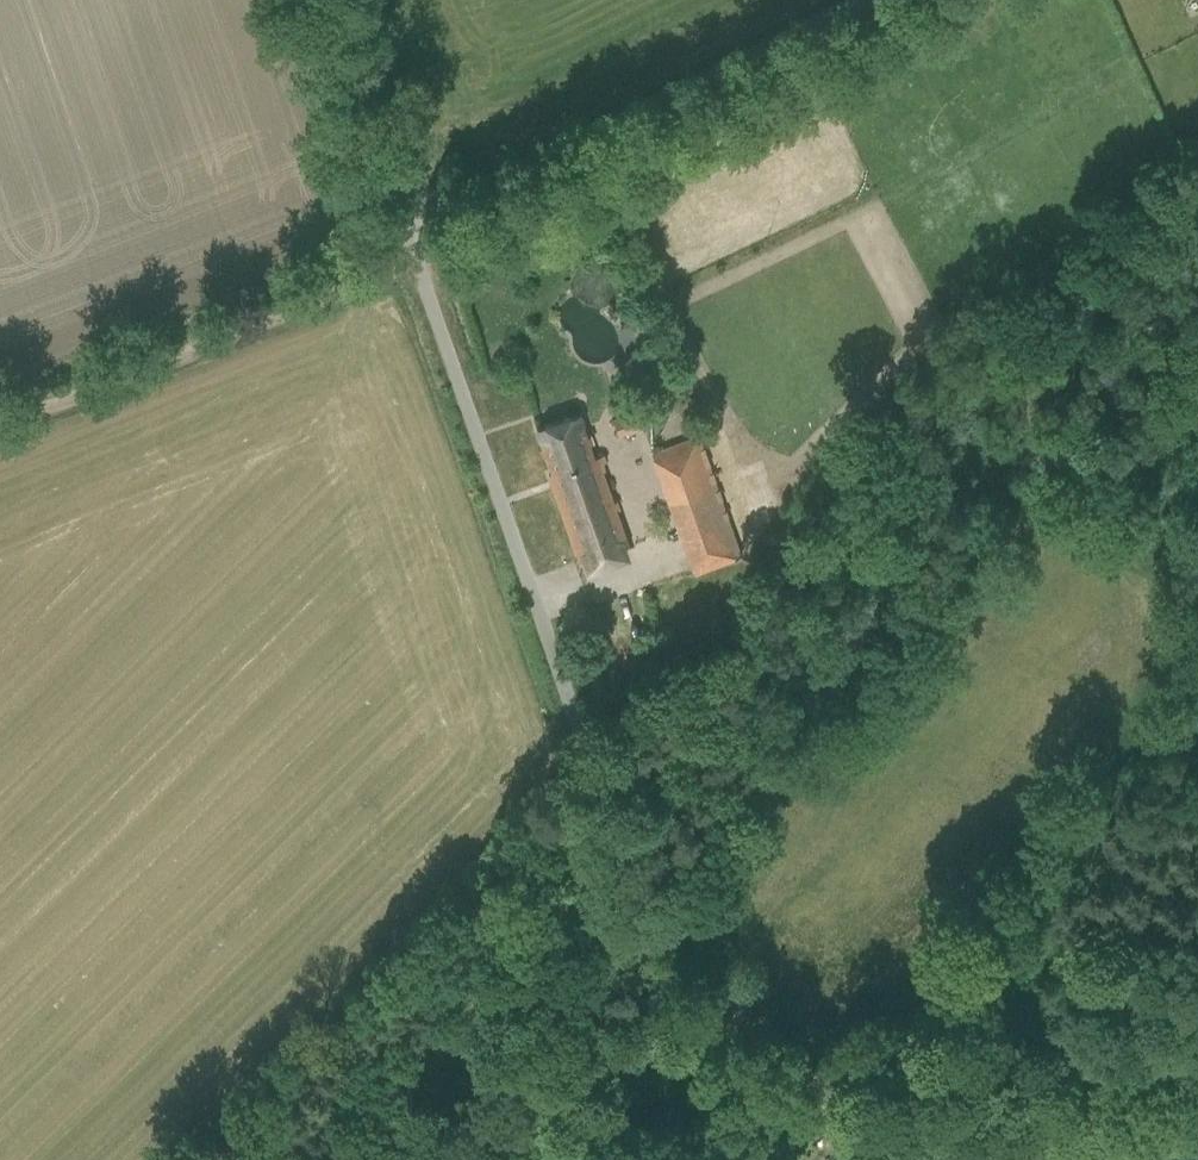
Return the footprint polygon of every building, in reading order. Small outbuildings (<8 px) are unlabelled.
[(579,413),(559,420),(537,428),(552,472),(549,473),(565,518),(613,501),(600,463),(606,461),(604,454),(594,457),(579,413)] [(698,435),(652,452),(695,572),(741,556),(698,435)] [(613,501),(565,518),(580,562),(628,545),(613,501)]
